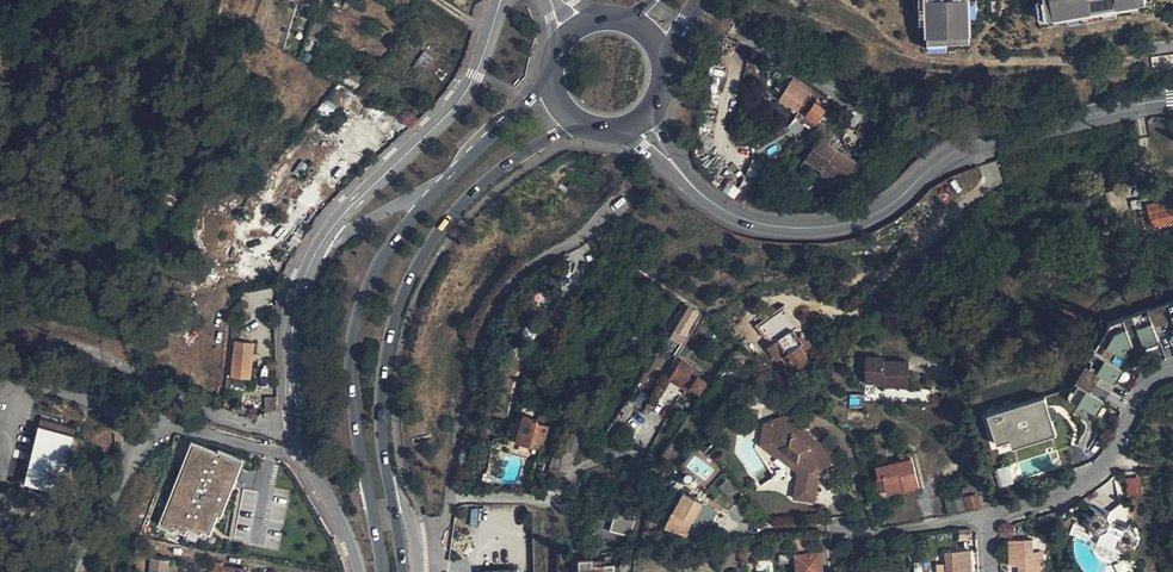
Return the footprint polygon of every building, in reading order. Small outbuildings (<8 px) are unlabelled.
[(929,26),(928,0),(921,0),(922,26),(929,26)] [(930,45),(971,44),(970,0),(928,0),(930,45)] [(1049,21),(1069,17),(1118,9),(1148,3),(1147,0),(1046,0),(1049,21)] [(1049,21),(1046,2),(1039,3),(1042,22),(1049,21)] [(1119,16),(1118,9),(1069,17),(1070,24),(1119,16)] [(319,42),(324,25),(315,22),(310,40),(319,42)] [(345,77),(359,85),(364,76),(350,68),(345,77)] [(345,77),(340,74),(336,81),(357,93),(361,86),(359,85),(345,77)] [(819,104),(822,98),(792,79),(789,83),(819,104)] [(815,122),(824,108),(819,104),(789,83),(779,99),(803,114),(815,122)] [(373,108),(357,96),(348,109),(364,121),(373,108)] [(815,122),(803,114),(800,118),(803,119),(812,126),(815,122)] [(829,136),(832,137),(838,129),(834,127),(822,119),(816,127),(822,131),(829,136)] [(876,130),(858,125),(854,135),(874,140),(876,130)] [(819,136),(829,143),(832,137),(829,136),(822,131),(819,136)] [(312,152),(319,157),(331,139),(329,138),(325,135),(312,152)] [(856,160),(837,148),(836,151),(832,149),(827,145),(829,143),(819,136),(804,158),(823,170),(821,173),(840,185),(856,160)] [(836,151),(837,148),(829,143),(827,145),(832,149),(836,151)] [(995,161),(949,178),(956,196),(1001,178),(995,161)] [(321,189),(329,196),(336,190),(327,182),(321,189)] [(286,184),(279,195),(286,200),(293,189),(286,184)] [(1147,206),(1152,227),(1172,221),(1172,214),(1170,199),(1147,206)] [(283,204),(276,213),(281,216),(288,208),(283,204)] [(182,215),(164,208),(161,216),(166,217),(179,223),(182,215)] [(613,281),(602,275),(595,289),(606,295),(613,281)] [(657,330),(663,319),(656,314),(660,305),(650,300),(645,309),(652,315),(647,324),(657,330)] [(1066,390),(1069,399),(1094,414),(1098,407),(1101,408),(1103,404),(1103,402),(1102,400),(1090,393),(1100,375),(1112,382),(1114,382),(1116,382),(1118,378),(1116,376),(1121,369),(1123,370),(1129,360),(1122,356),(1124,356),(1126,355),(1132,345),(1129,335),(1138,332),(1143,345),(1151,342),(1152,345),(1156,344),(1158,342),(1158,340),(1153,327),(1172,320),(1172,321),(1172,304),(1107,328),(1072,388),(1066,390)] [(685,332),(697,312),(687,305),(675,326),(685,332)] [(641,351),(652,331),(640,324),(631,345),(641,351)] [(767,346),(774,356),(784,349),(792,361),(794,364),(807,356),(799,344),(801,342),(792,328),(767,346)] [(256,376),(258,340),(239,339),(237,375),(256,376)] [(640,352),(617,339),(611,351),(613,353),(618,356),(620,353),(635,361),(640,352)] [(778,369),(792,361),(784,349),(774,356),(776,359),(773,361),(778,369)] [(885,356),(866,355),(865,383),(884,383),(884,386),(909,387),(910,362),(885,361),(885,356)] [(699,370),(680,358),(676,364),(670,372),(689,385),(695,376),(699,370)] [(689,385),(670,372),(666,378),(685,391),(689,385)] [(695,376),(689,385),(700,392),(705,383),(695,376)] [(641,380),(631,396),(639,401),(641,397),(648,385),(641,380)] [(987,414),(996,445),(1053,427),(1044,396),(987,414)] [(790,430),(800,427),(784,414),(761,423),(758,443),(773,455),(774,447),(767,442),(769,428),(781,423),(790,430)] [(512,442),(538,450),(546,426),(534,422),(534,420),(521,417),(512,442)] [(37,420),(25,488),(60,494),(72,426),(37,420)] [(797,472),(793,500),(813,503),(816,480),(809,474),(814,467),(818,470),(830,464),(831,454),(800,427),(790,430),(781,423),(769,428),(767,442),(774,447),(773,455),(784,465),(787,464),(797,472)] [(1056,435),(1053,427),(1009,440),(1012,448),(1056,435)] [(565,433),(559,451),(567,453),(569,449),(573,436),(565,433)] [(237,466),(241,456),(220,448),(219,451),(196,441),(192,451),(189,450),(185,460),(188,461),(185,469),(181,468),(174,486),(177,487),(174,496),(171,495),(167,504),(170,505),(162,525),(174,530),(175,527),(186,531),(189,523),(211,532),(218,512),(222,514),(233,486),(236,487),(238,480),(236,479),(240,467),(237,466)] [(901,459),(875,466),(877,476),(875,476),(879,491),(885,489),(901,485),(903,491),(919,487),(910,452),(900,454),(901,459)] [(706,470),(690,457),(679,469),(683,473),(695,483),(706,470)] [(1013,482),(1008,465),(997,468),(1003,486),(1013,482)] [(1142,495),(1141,477),(1125,478),(1127,496),(1142,495)] [(667,494),(672,486),(674,481),(668,478),(667,482),(663,480),(658,489),(667,494)] [(887,495),(903,491),(901,485),(885,489),(887,495)] [(671,513),(680,496),(683,492),(672,486),(667,494),(660,508),(671,513)] [(974,508),(972,498),(984,495),(982,486),(969,489),(970,495),(953,499),(956,512),(974,508)] [(953,499),(970,495),(969,489),(940,497),(945,515),(956,512),(953,499)] [(671,513),(664,527),(683,537),(685,531),(689,524),(699,507),(699,506),(680,496),(671,513)] [(699,507),(689,524),(700,529),(710,513),(699,507)] [(1088,539),(1120,550),(1126,544),(1131,544),(1131,540),(1132,539),(1133,534),(1130,530),(1131,527),(1129,524),(1122,523),(1122,525),(1118,526),(1105,522),(1101,512),(1098,511),(1097,513),(1093,512),(1086,515),(1083,525),(1086,531),(1085,535),(1089,536),(1088,539)] [(630,538),(635,519),(612,514),(608,533),(630,538)] [(1040,523),(1051,519),(1050,514),(1038,517),(1040,523)] [(969,530),(957,530),(957,538),(958,537),(970,537),(969,530)] [(1041,561),(1032,562),(1031,553),(1031,541),(1007,542),(1009,566),(1017,566),(1018,571),(1042,571),(1041,561)] [(967,551),(944,552),(945,571),(969,571),(967,551)] [(168,555),(151,553),(149,571),(166,571),(168,555)] [(818,553),(793,557),(794,571),(820,571),(818,553)] [(1032,562),(1041,561),(1040,553),(1031,553),(1032,562)] [(205,571),(219,571),(221,565),(221,560),(207,558),(205,571)] [(610,569),(601,568),(590,568),(590,564),(591,561),(577,560),(576,571),(610,571),(610,569)]
